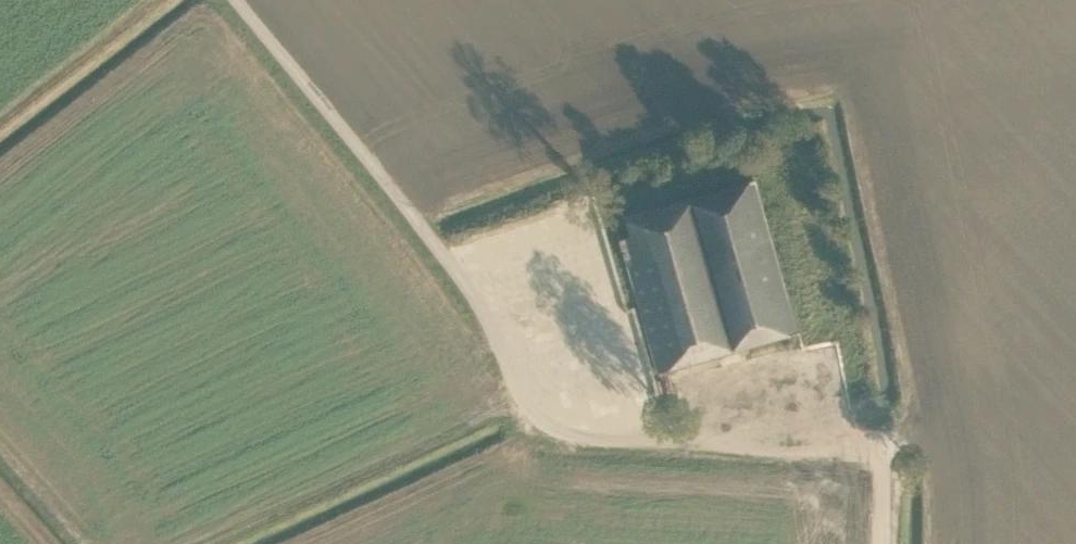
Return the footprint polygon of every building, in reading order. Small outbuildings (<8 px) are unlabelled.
[(796,333),(753,178),(622,215),(628,236),(617,239),(622,257),(624,257),(656,373),(796,333)]
